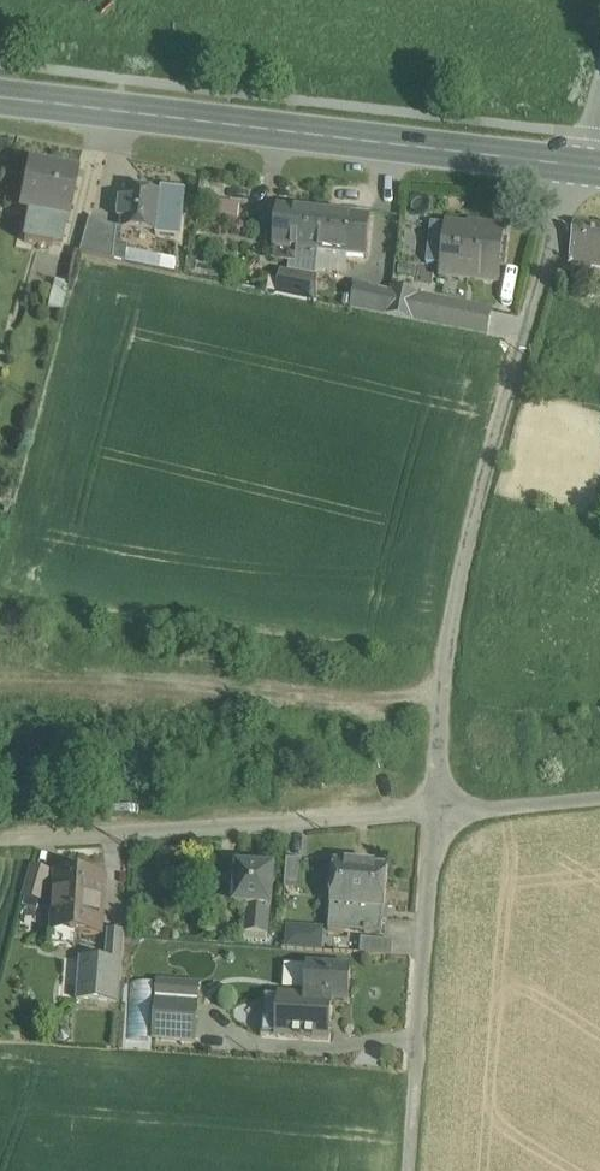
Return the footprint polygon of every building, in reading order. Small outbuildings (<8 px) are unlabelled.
[(78,177),(27,167),(19,209),(31,212),(24,243),(52,248),(58,217),(70,219),(78,177)] [(184,192),(163,190),(162,195),(128,191),(126,201),(121,200),(119,219),(124,219),(123,230),(157,234),(157,235),(179,238),(184,192)] [(240,204),(214,201),(212,216),(239,219),(240,204)] [(323,213),(278,207),(274,248),(276,249),(274,261),(290,263),(292,250),(319,253),(323,213)] [(371,218),(323,213),(319,253),(367,259),(371,218)] [(118,228),(90,221),(81,254),(114,261),(118,228)] [(505,230),(468,225),(468,229),(431,225),(427,265),(442,267),(441,276),(499,282),(505,230)] [(576,225),(571,263),(599,267),(599,228),(576,225)] [(317,278),(281,272),(277,294),(317,302),(317,299),(317,281),(317,278)] [(68,285),(55,281),(48,307),(61,310),(68,285)] [(391,295),(370,291),(371,289),(338,282),(337,285),(317,281),(317,299),(320,300),(319,303),(387,316),(391,295)] [(493,311),(417,296),(417,295),(392,290),(391,295),(387,316),(487,337),(493,311)] [(302,860),(287,859),(285,888),(300,889),(302,860)] [(388,867),(334,862),(331,905),(329,931),(382,935),(384,909),(385,909),(388,867)] [(274,870),(238,867),(236,905),(247,906),(245,934),(268,935),(270,908),(271,908),(274,870)] [(51,873),(33,868),(25,896),(43,901),(51,873)] [(104,877),(58,874),(54,932),(101,935),(104,877)] [(287,948),(326,947),(325,923),(287,924),(287,948)] [(125,934),(108,932),(106,962),(122,964),(125,934)] [(393,942),(362,940),(360,954),(392,957),(393,942)] [(106,962),(80,960),(77,1000),(119,1004),(122,964),(106,962)] [(351,968),(287,964),(285,987),(289,990),(306,991),(306,998),(290,997),(289,1006),(264,1004),(262,1031),(287,1033),(287,1038),(329,1041),(332,1001),(349,1002),(351,968)] [(199,986),(158,982),(157,998),(198,1002),(199,986)] [(198,1002),(157,998),(154,1039),(195,1042),(198,1002)]
